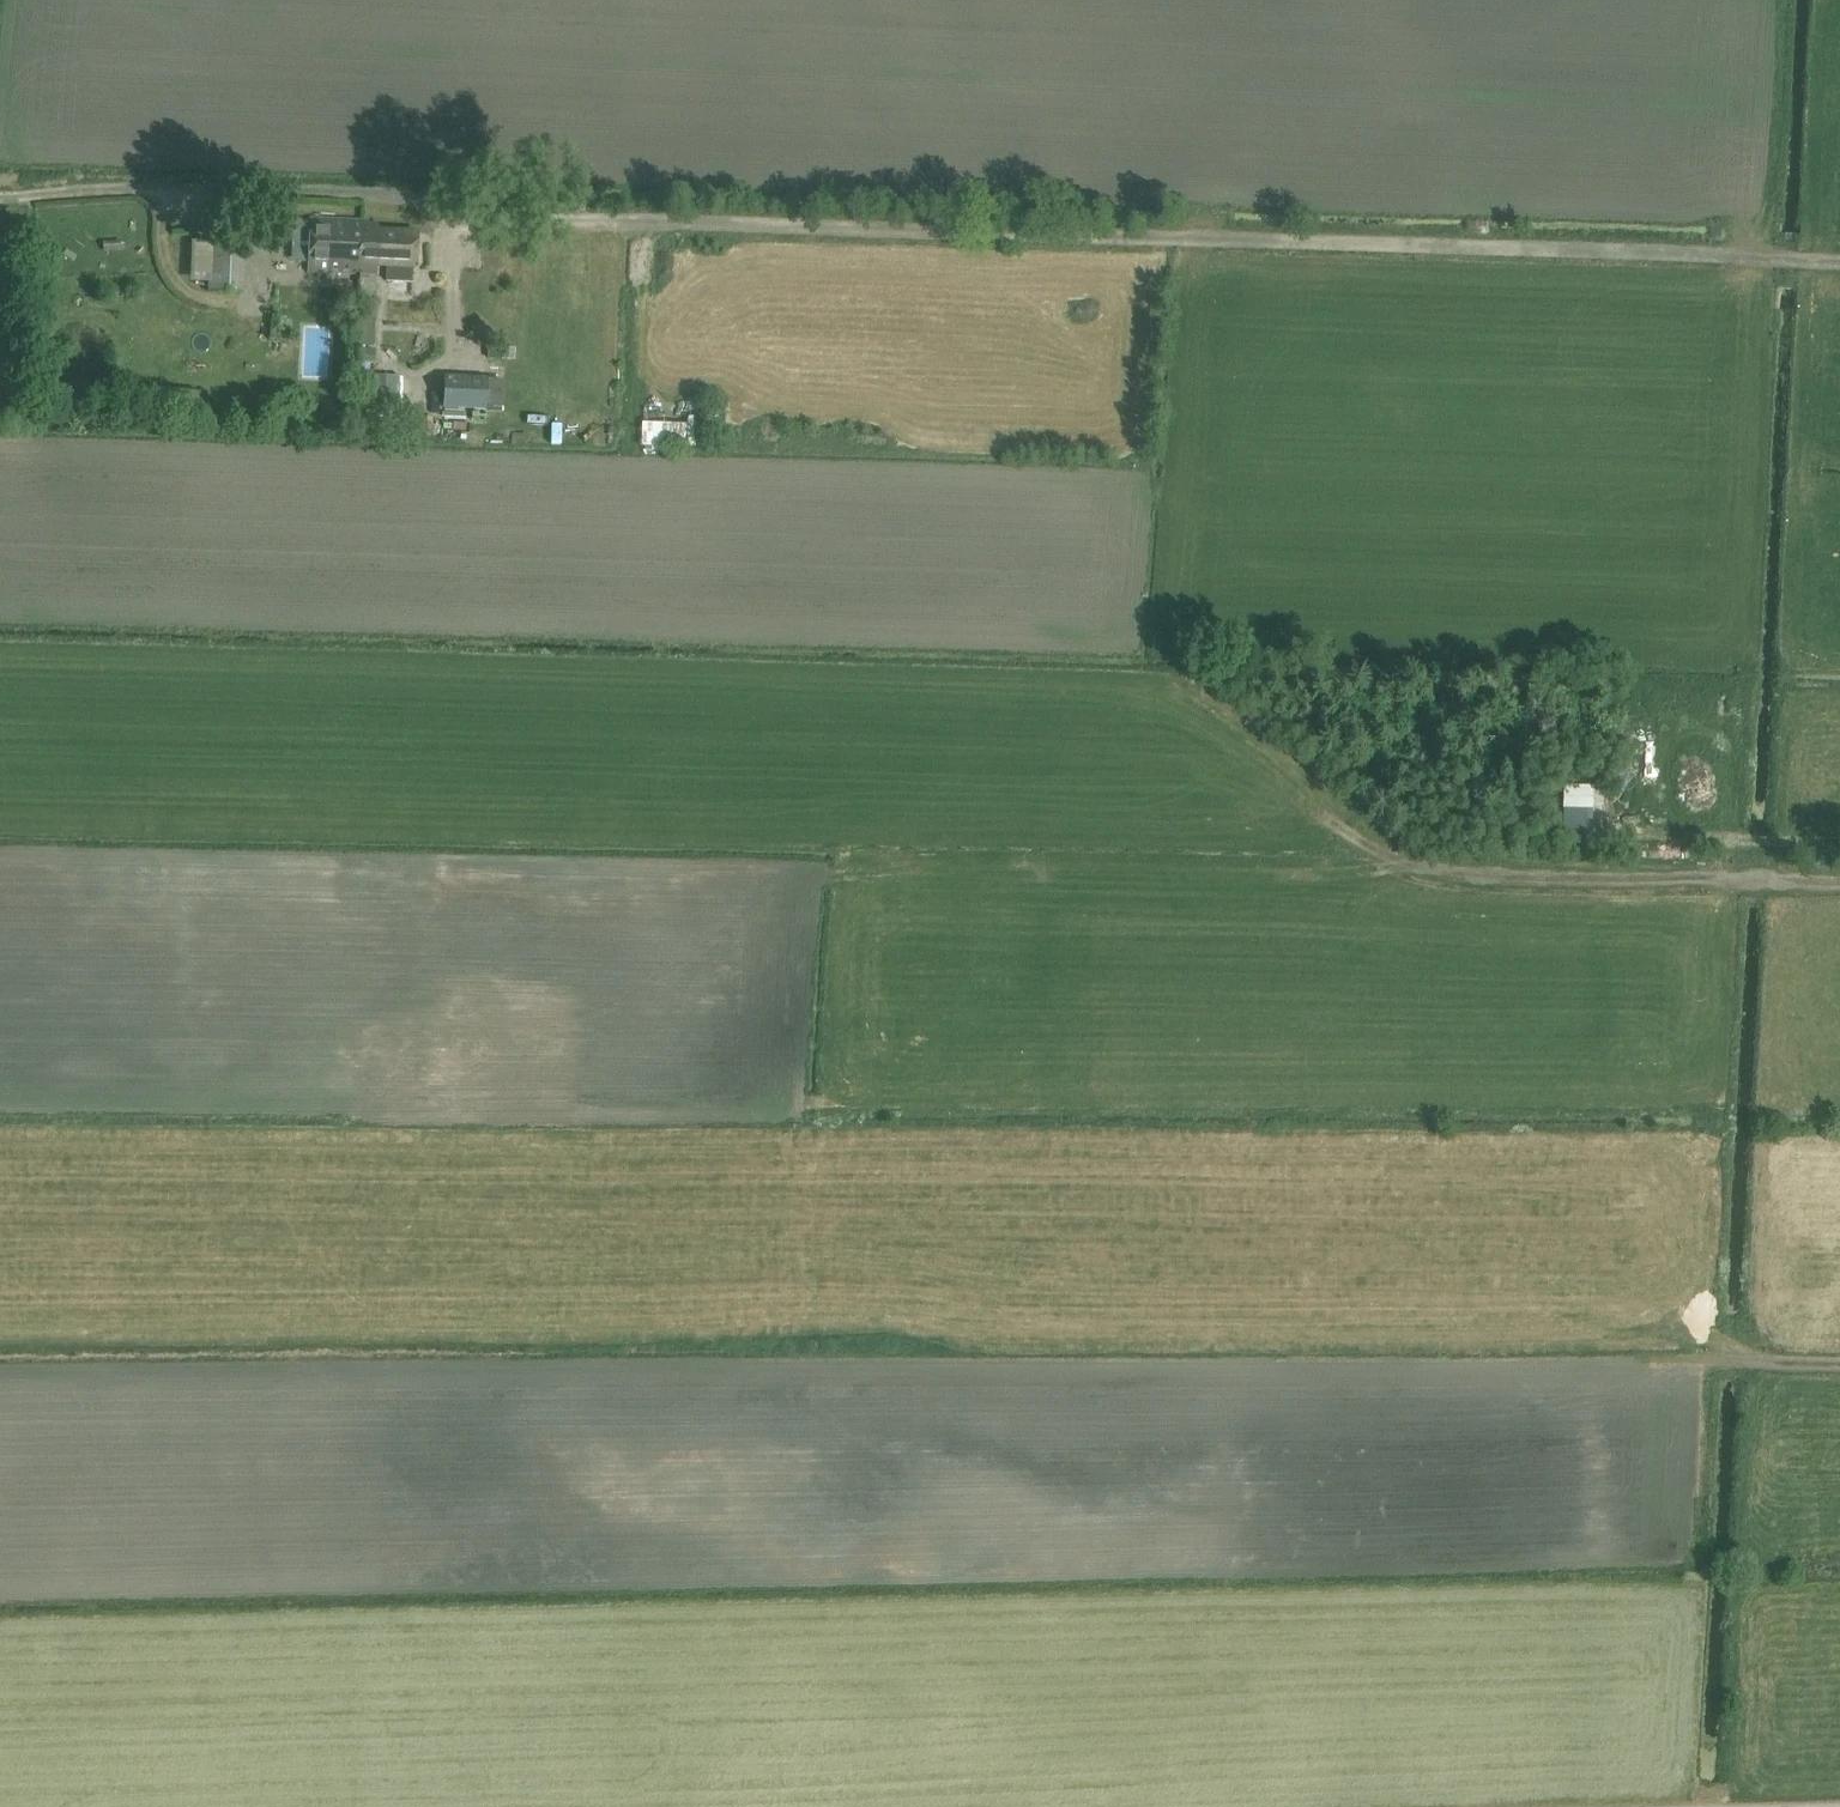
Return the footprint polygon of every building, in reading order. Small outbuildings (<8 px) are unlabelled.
[(352,220),(310,218),(308,270),(350,272),(352,220)] [(368,220),(352,220),(350,272),(377,273),(377,264),(387,265),(386,280),(411,281),(412,266),(415,266),(417,231),(378,230),(378,223),(368,223),(368,220)] [(239,291),(240,242),(211,241),(210,290),(239,291)] [(487,408),(488,379),(445,377),(444,406),(487,408)] [(372,378),(371,397),(371,409),(395,411),(397,379),(372,378)]
